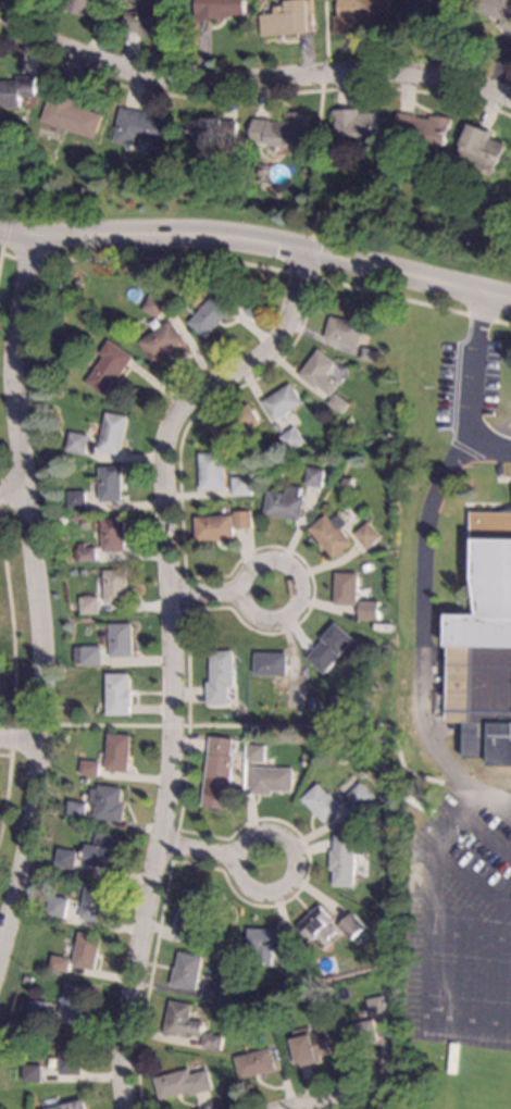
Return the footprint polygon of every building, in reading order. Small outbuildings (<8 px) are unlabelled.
[(67,8),(70,0),(115,0),(110,9),(91,1),(87,15),(76,13),(67,8)] [(198,20),(197,0),(246,0),(247,16),(230,16),(230,18),(198,20)] [(286,7),(285,0),(307,0),(310,32),(284,35),(285,37),(278,37),(278,35),(262,37),(260,14),(275,13),(275,8),(277,8),(277,7),(283,5),(283,7),(286,7)] [(338,15),(338,0),(389,0),(389,23),(358,23),(358,34),(335,34),(335,15),(338,15)] [(404,15),(406,0),(431,0),(428,18),(404,15)] [(179,12),(179,21),(180,21),(179,38),(154,36),(154,35),(150,35),(151,33),(126,32),(127,10),(142,11),(142,9),(179,12)] [(23,107),(0,107),(0,80),(17,80),(17,76),(37,75),(38,96),(23,97),(23,107)] [(79,95),(76,104),(104,114),(97,139),(43,121),(55,87),(79,95)] [(176,117),(172,144),(142,138),(141,146),(116,141),(122,108),(176,117)] [(360,113),(378,112),(379,140),(337,141),(337,109),(360,109),(360,113)] [(416,114),(415,116),(428,119),(429,115),(451,119),(449,132),(447,132),(445,146),(438,145),(436,158),(417,155),(420,141),(408,139),(409,134),(395,132),(398,112),(416,114)] [(311,114),(310,127),(309,127),(308,145),(294,144),(292,146),(269,145),(270,142),(252,141),(253,119),(272,120),(272,122),(287,122),(287,113),(311,114)] [(224,117),(224,120),(238,120),(238,144),(188,141),(189,119),(204,119),(204,116),(224,117)] [(493,132),(490,137),(508,145),(497,171),(460,155),(464,145),(461,144),(470,123),(493,132)] [(240,307),(228,320),(225,317),(205,338),(189,323),(220,288),(240,307)] [(166,302),(159,317),(141,310),(149,295),(166,302)] [(366,324),(361,347),(327,338),(333,316),(366,324)] [(186,340),(154,363),(139,341),(171,319),(186,340)] [(134,356),(116,382),(115,381),(105,395),(86,382),(95,371),(85,364),(92,354),(101,360),(104,357),(99,352),(109,339),(134,356)] [(384,351),(381,363),(363,359),(366,347),(384,351)] [(339,363),(331,374),(344,384),(334,396),(321,385),(319,388),(301,375),(321,349),(339,363)] [(306,403),(277,422),(264,401),(294,383),(306,403)] [(353,402),(346,413),(331,403),(338,392),(353,402)] [(263,423),(234,441),(232,437),(222,443),(211,425),(224,416),(225,420),(251,403),(263,423)] [(128,416),(121,454),(98,450),(105,411),(128,416)] [(308,441),(294,452),(283,437),(298,426),(308,441)] [(89,435),(85,454),(66,451),(70,431),(89,435)] [(227,489),(202,490),(201,452),(226,451),(227,489)] [(124,500),(101,501),(99,466),(122,465),(124,500)] [(326,469),(323,487),(306,484),(309,466),(326,469)] [(253,495),(234,495),(234,476),(252,475),(253,495)] [(303,487),(301,496),(306,497),(301,520),(265,514),(269,491),(287,495),(289,485),(303,487)] [(87,508),(70,509),(68,491),(87,490),(87,508)] [(253,527),(235,528),(235,539),(198,540),(197,516),(235,514),(235,511),(252,510),(253,527)] [(471,511),(510,512),(510,723),(469,722),(471,646),(448,646),(449,613),(460,614),(460,608),(479,606),(476,576),(476,546),(470,546),(471,511)] [(349,524),(342,529),(353,541),(335,558),(310,528),(327,513),(333,520),(340,513),(349,524)] [(127,550),(103,551),(102,519),(125,518),(127,550)] [(354,535),(368,550),(382,537),(369,522),(354,535)] [(98,560),(79,561),(79,548),(98,547),(98,560)] [(374,570),(365,572),(363,565),(371,562),(374,570)] [(129,602),(107,603),(104,570),(127,569),(129,602)] [(359,605),(336,605),(337,572),(359,573),(359,605)] [(101,613),(82,614),(80,597),(100,596),(101,613)] [(376,602),(375,620),(358,620),(359,602),(376,602)] [(357,638),(326,673),(309,658),(325,639),(324,638),(337,622),(357,638)] [(134,657),(111,657),(110,623),(133,623),(134,657)] [(102,665),(83,665),(83,646),(102,646),(102,665)] [(235,686),(229,686),(229,705),(208,705),(208,682),(212,682),(211,651),(234,650),(235,686)] [(288,675),(257,675),(257,652),(288,652),(288,675)] [(130,688),(133,688),(133,706),(130,706),(130,714),(107,714),(107,673),(130,673),(130,688)] [(306,702),(288,702),(288,682),(306,682),(306,702)] [(429,692),(428,714),(445,715),(445,692),(429,692)] [(132,735),(129,772),(105,771),(109,733),(132,735)] [(234,738),(233,756),(235,756),(229,809),(203,807),(210,736),(234,738)] [(266,745),(265,762),(249,761),(249,744),(266,745)] [(101,762),(99,776),(80,774),(83,759),(101,762)] [(295,768),(294,792),(274,790),(274,795),(253,794),(254,767),(295,768)] [(376,797),(358,814),(344,799),(362,782),(376,797)] [(342,807),(326,823),(302,799),(319,783),(342,807)] [(124,787),(123,802),(127,803),(125,822),(96,818),(98,807),(89,806),(91,787),(100,788),(100,784),(124,787)] [(87,802),(85,820),(66,818),(68,800),(87,802)] [(122,836),(116,869),(84,863),(87,844),(97,846),(99,832),(122,836)] [(357,837),(366,837),(366,855),(357,855),(357,886),(335,886),(336,869),(333,869),(333,850),(336,850),(336,835),(358,835),(357,837)] [(78,851),(75,869),(57,865),(60,847),(78,851)] [(111,888),(104,922),(82,918),(84,909),(77,908),(82,885),(88,886),(89,884),(111,888)] [(209,890),(202,925),(199,925),(196,942),(176,937),(187,886),(209,890)] [(71,898),(66,919),(48,915),(52,895),(71,898)] [(336,920),(331,924),(338,932),(329,939),(322,932),(314,938),(301,925),(322,905),(336,920)] [(366,926),(353,939),(340,925),(353,912),(366,926)] [(282,951),(275,951),(275,964),(261,964),(261,954),(258,954),(258,950),(249,950),(249,927),(282,929),(282,951)] [(102,936),(96,969),(75,964),(76,957),(68,956),(71,944),(78,945),(80,932),(102,936)] [(296,957),(297,964),(284,967),(282,948),(295,946),(296,957)] [(203,956),(197,989),(172,985),(176,967),(177,967),(180,951),(203,956)] [(73,958),(70,972),(51,969),(54,955),(73,958)] [(306,963),(298,964),(296,957),(303,956),(306,963)] [(88,987),(82,1019),(60,1014),(66,983),(88,987)] [(222,987),(220,1001),(201,997),(204,984),(222,987)] [(388,1011),(372,1017),(366,999),(383,994),(388,1011)] [(49,1002),(46,1022),(28,1020),(30,999),(49,1002)] [(192,1005),(189,1019),(204,1022),(201,1035),(187,1033),(186,1036),(164,1032),(171,1000),(192,1005)] [(378,1041),(347,1049),(341,1027),(373,1020),(378,1041)] [(311,1034),(326,1030),(333,1054),(322,1056),(323,1061),(301,1067),(300,1063),(299,1063),(292,1039),(295,1038),(292,1031),(309,1026),(311,1034)] [(223,1036),(221,1050),(202,1046),(204,1033),(223,1036)] [(83,1039),(82,1075),(59,1074),(60,1039),(83,1039)] [(276,1070),(240,1080),(234,1057),(270,1047),(276,1070)] [(42,1064),(42,1082),(23,1082),(23,1064),(42,1064)] [(189,1074),(207,1070),(212,1089),(190,1095),(189,1092),(160,1099),(153,1077),(188,1069),(189,1074)] [(85,1098),(88,1108),(47,1108),(85,1098)]
